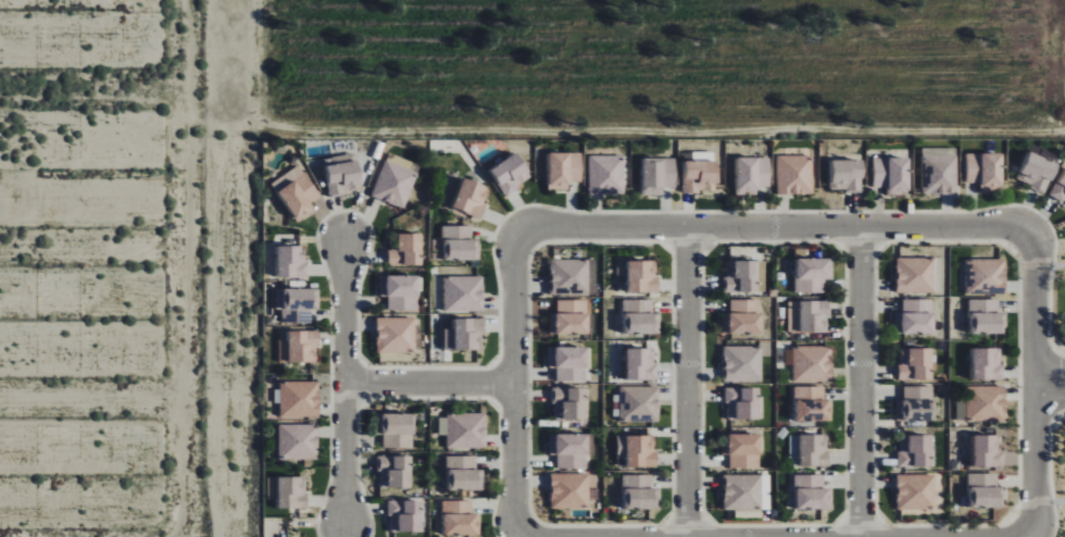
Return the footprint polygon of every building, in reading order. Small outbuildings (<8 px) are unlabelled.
[(511,183),(515,188),(503,198),(487,171),(511,151),(524,173),(517,177),(511,183)] [(1031,180),(1025,177),(1017,173),(1026,151),(1053,166),(1042,195),(1029,187),(1031,180)] [(566,180),(577,180),(577,152),(546,153),(546,186),(557,185),(566,185),(566,180)] [(998,153),(998,186),(986,186),(978,186),(978,182),(964,182),(964,154),(998,153)] [(586,195),(586,155),(621,155),(621,195),(603,195),(586,195)] [(775,195),(775,157),(810,155),(810,195),(792,195),(775,195)] [(919,195),(919,155),(954,155),(954,195),(937,195),(919,195)] [(753,186),(765,186),(765,158),(734,159),(734,190),(746,190),(754,190),(753,186)] [(340,186),(341,195),(328,198),(324,166),(353,159),(358,183),(349,185),(340,186)] [(639,160),(640,191),(652,191),(660,191),(660,187),(672,187),(671,159),(639,160)] [(885,187),(870,187),(870,159),(904,159),(904,190),(892,190),(885,191),(885,187)] [(828,183),(837,183),(844,183),(844,191),(857,192),(859,160),(828,160),(828,183)] [(416,174),(402,209),(386,202),(369,196),(384,161),(416,174)] [(696,184),(696,193),(681,193),(681,161),(712,161),(712,184),(702,184),(696,184)] [(1064,164),(1064,165),(1064,192),(1064,191),(1058,202),(1048,195),(1064,164)] [(306,202),(310,208),(303,213),(293,222),(276,192),(300,172),(315,196),(306,202)] [(460,178),(480,188),(478,196),(475,203),(481,207),(477,220),(450,207),(460,178)] [(441,260),(474,260),(474,249),(473,239),(469,239),(469,226),(440,226),(441,260)] [(394,250),(386,250),(386,264),(417,264),(416,234),(394,234),(394,243),(394,250)] [(298,246),(298,255),(298,262),(306,262),(306,276),(276,276),(276,246),(298,246)] [(792,259),(825,258),(826,270),(826,278),(822,278),(822,292),(793,292),(792,259)] [(892,259),(892,276),(892,292),(931,292),(931,259),(892,259)] [(587,294),(587,260),(548,260),(548,277),(548,295),(587,294)] [(624,291),(624,261),(646,260),(646,271),(647,277),(654,276),(655,290),(624,291)] [(964,294),(964,260),(1002,260),(1003,276),(1003,294),(964,294)] [(730,261),(730,271),(730,277),(722,277),(722,291),(753,291),(752,261),(730,261)] [(385,296),(385,309),(413,309),(413,274),(380,275),(380,286),(380,296),(385,296)] [(441,311),(441,276),(480,276),(480,294),(480,311),(441,311)] [(310,309),(310,323),(281,323),(280,289),(313,288),(313,299),(313,309),(310,309)] [(585,334),(552,334),(552,323),(552,313),(555,313),(555,300),(585,299),(585,334)] [(757,333),(725,334),(725,323),(725,313),(728,313),(728,299),(756,299),(757,333)] [(930,333),(898,334),(898,322),(898,313),(901,313),(901,299),(930,299),(930,333)] [(994,313),(994,299),(966,300),(966,334),(999,334),(999,323),(999,313),(994,313)] [(622,335),(653,334),(653,323),(653,313),(650,313),(650,300),(621,300),(622,335)] [(795,333),(817,332),(817,322),(817,315),(826,315),(826,301),(795,302),(795,333)] [(412,352),(411,319),(373,319),(373,336),(373,352),(412,352)] [(473,334),(481,334),(480,320),(450,320),(450,350),(473,350),(473,340),(473,334)] [(306,362),(306,352),(306,346),(315,346),(315,332),(285,332),(285,362),(306,362)] [(584,347),(551,347),(551,359),(551,367),(554,367),(554,382),(584,382),(584,347)] [(760,382),(760,347),(721,347),(721,364),(721,382),(760,382)] [(790,347),(829,347),(829,364),(829,382),(790,382),(790,347)] [(623,348),(644,348),(644,358),(644,364),(653,364),(653,378),(623,378),(623,348)] [(905,366),(897,366),(897,380),(927,379),(927,349),(905,349),(905,360),(905,366)] [(1000,379),(968,380),(968,349),(990,349),(990,359),(990,365),(999,365),(1000,379)] [(278,416),(278,383),(317,383),(317,399),(317,416),(278,416)] [(617,422),(617,387),(656,387),(656,404),(656,422),(617,422)] [(791,422),(824,422),(824,411),(824,401),(820,401),(820,387),(791,387),(791,422)] [(902,400),(902,387),(930,387),(931,421),(899,421),(899,410),(898,401),(902,400)] [(1003,387),(1003,404),(1003,422),(964,422),(964,387),(1003,387)] [(732,420),(731,410),(731,403),(723,403),(723,389),(754,388),(754,419),(732,420)] [(560,421),(560,410),(560,404),(551,404),(551,390),(581,389),(582,420),(560,421)] [(957,421),(967,420),(966,397),(956,398),(957,421)] [(409,414),(376,414),(376,425),(376,435),(379,435),(379,449),(409,448),(409,414)] [(444,414),(483,414),(483,432),(484,449),(444,449),(444,414)] [(277,426),(316,426),(316,442),(316,460),(277,460),(277,426)] [(582,434),(550,435),(550,446),(550,455),(554,455),(554,469),(582,469),(582,434)] [(756,434),(724,435),(724,446),(724,455),(727,455),(727,469),(756,469),(756,434)] [(623,436),(644,436),(644,446),(644,452),(653,452),(653,466),(623,466),(623,436)] [(817,436),(817,446),(817,452),(826,452),(826,465),(795,466),(795,436),(817,436)] [(903,436),(903,446),(903,452),(894,452),(894,466),(926,466),(925,436),(903,436)] [(991,436),(991,446),(991,452),(1000,452),(1000,466),(969,466),(969,436),(991,436)] [(385,487),(385,477),(385,471),(376,471),(376,458),(408,457),(408,487),(385,487)] [(474,470),(474,457),(444,457),(444,491),(477,490),(477,479),(477,470),(474,470)] [(587,509),(587,474),(548,474),(548,491),(548,509),(587,509)] [(994,487),(994,474),(965,474),(965,509),(998,508),(998,497),(998,487),(994,487)] [(621,510),(653,510),(653,499),(653,489),(650,489),(650,475),(621,476),(621,510)] [(760,510),(760,475),(721,475),(721,492),(721,510),(760,510)] [(791,510),(824,509),(824,498),(824,488),(819,488),(819,475),(791,475),(791,510)] [(932,510),(932,475),(893,475),(893,492),(893,510),(932,510)] [(297,477),(297,487),(297,494),(305,494),(305,508),(275,509),(274,477),(297,477)] [(394,515),(386,515),(386,501),(416,501),(417,532),(394,532),(394,522),(394,515)] [(440,501),(440,536),(473,535),(473,524),(473,514),(469,515),(469,501),(440,501)]
